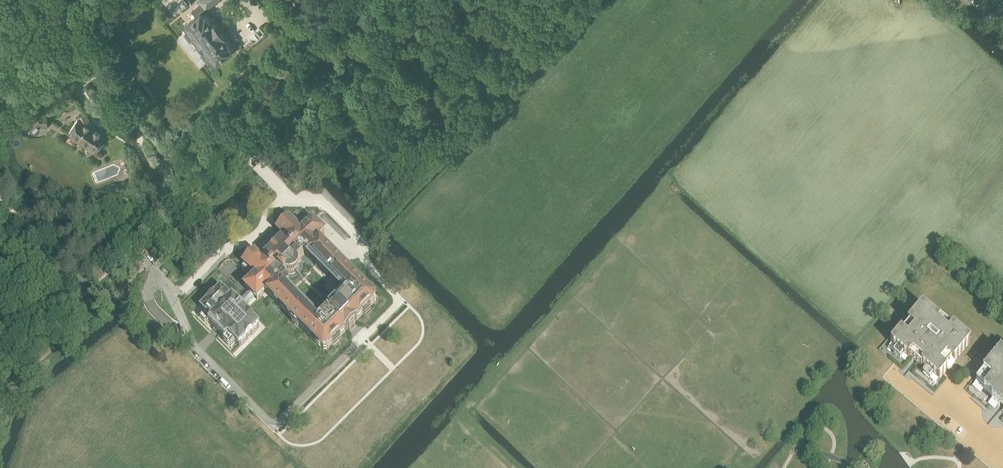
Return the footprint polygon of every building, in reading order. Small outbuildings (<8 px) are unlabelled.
[(184,33),(190,41),(194,38),(212,60),(212,59),(216,64),(231,51),(228,47),(229,46),(223,38),(224,37),(212,22),(211,24),(205,15),(204,16),(200,12),(205,9),(205,10),(218,0),(197,0),(200,4),(191,11),(195,16),(184,25),(188,29),(187,30),(188,30),(184,33)] [(47,113),(38,113),(36,113),(25,125),(34,134),(42,126),(47,126),(47,113)] [(95,130),(97,128),(91,124),(86,114),(79,117),(79,119),(78,118),(70,131),(97,150),(106,137),(95,130)] [(267,141),(272,146),(277,141),(272,136),(267,141)] [(256,255),(255,253),(244,265),(245,266),(242,269),(239,266),(237,268),(240,271),(242,269),(253,280),(245,288),(249,292),(255,297),(258,300),(265,293),(324,351),(327,351),(345,334),(344,333),(348,329),(350,331),(355,326),(353,324),(357,320),(358,320),(375,303),(375,299),(317,241),(325,233),(313,221),(310,223),(308,221),(301,221),(299,223),(293,218),(290,221),(289,219),(278,231),(279,232),(276,235),(281,240),(265,257),(260,251),(256,255)] [(221,290),(201,309),(212,320),(209,324),(214,329),(216,328),(221,333),(220,335),(225,340),(229,337),(239,348),(259,328),(248,317),(249,316),(242,309),(255,297),(249,292),(237,304),(233,300),(232,301),(221,290)] [(939,380),(943,376),(947,371),(945,370),(952,362),(953,363),(970,343),(953,328),(952,330),(940,320),(939,322),(923,307),(908,325),(909,326),(902,334),(901,333),(891,345),(897,350),(893,354),(900,359),(903,355),(908,360),(909,358),(911,360),(939,380)] [(994,420),(1002,410),(1002,350),(1000,353),(983,373),(984,374),(977,382),(985,389),(984,391),(993,398),(991,400),(998,406),(990,416),(994,420)]
